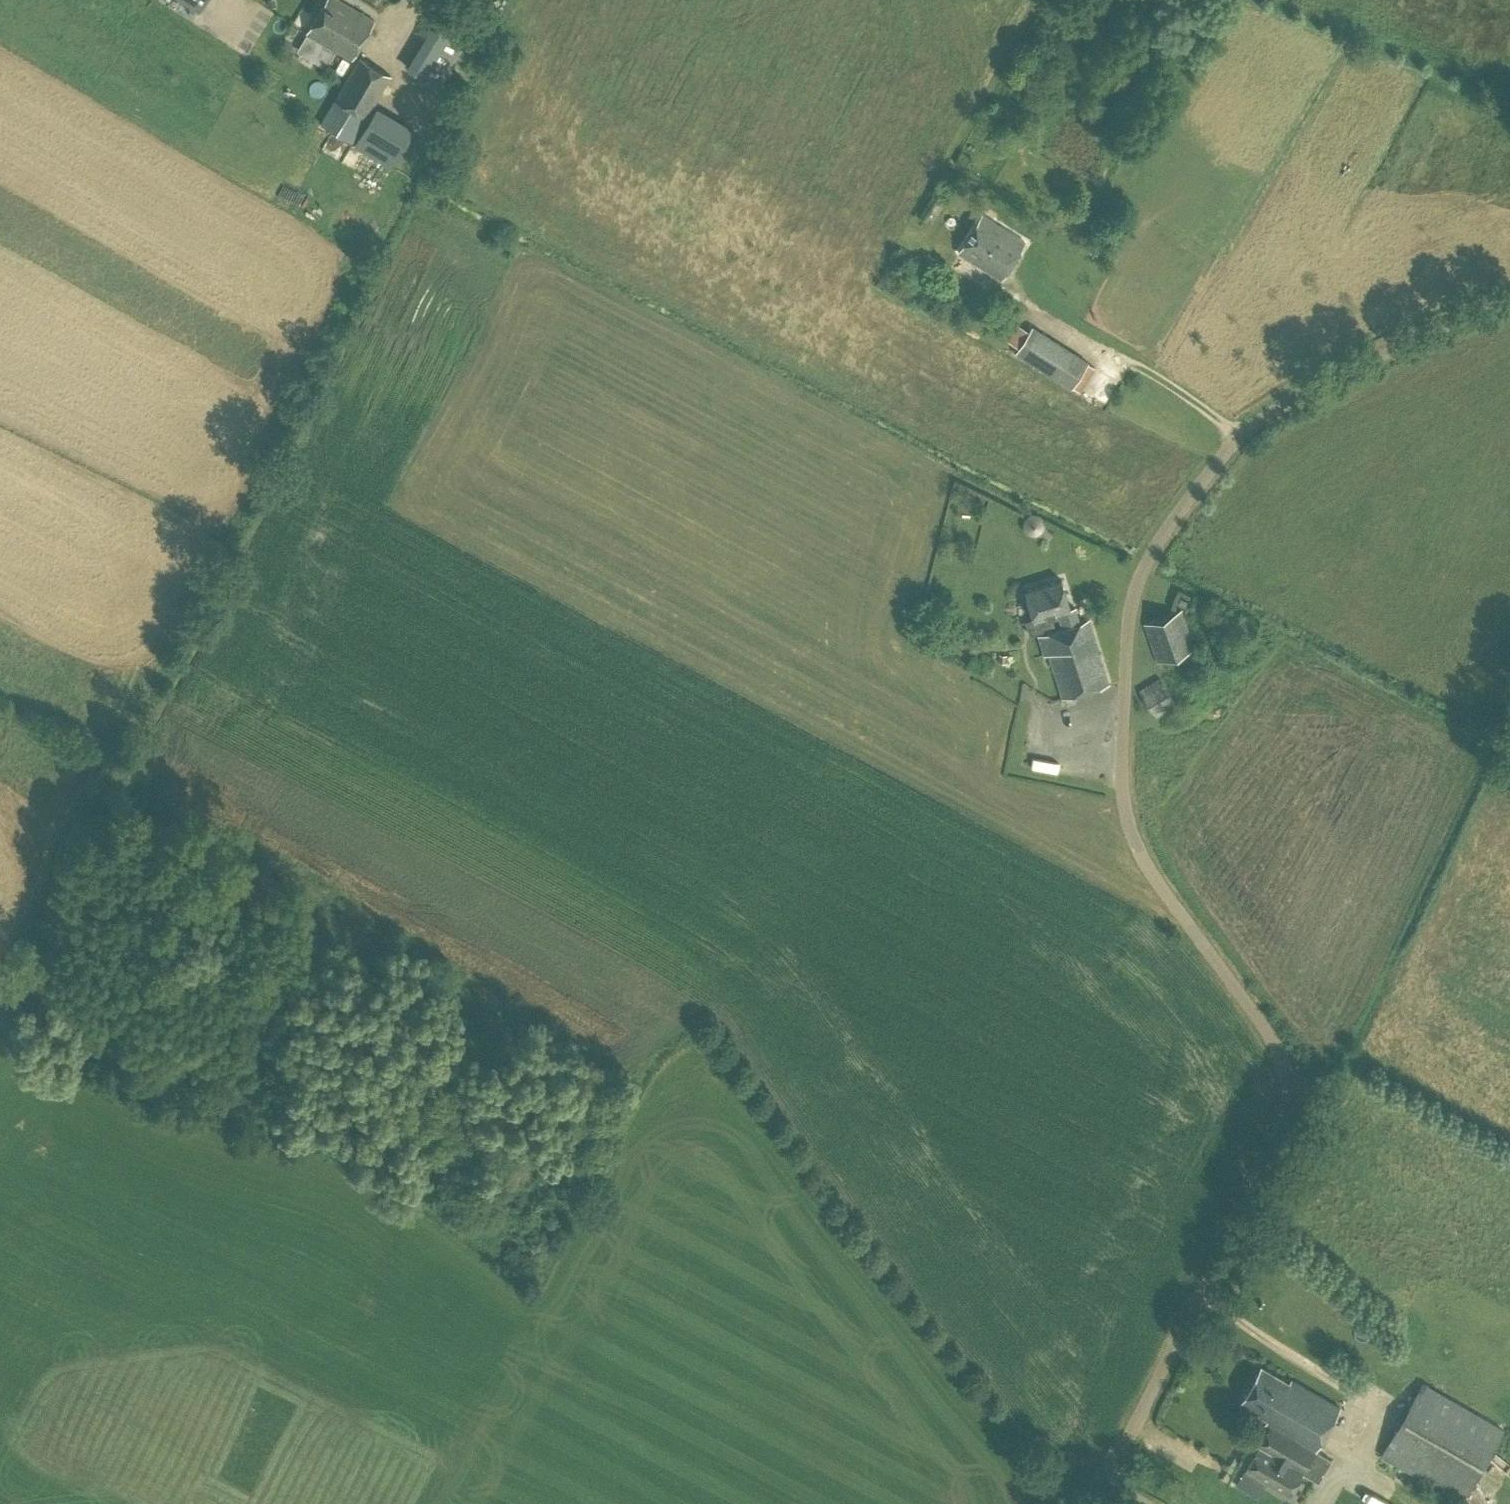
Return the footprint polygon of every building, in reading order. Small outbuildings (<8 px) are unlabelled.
[(338,0),(326,0),(307,33),(309,34),(302,44),(319,54),(326,44),(352,59),(374,22),(338,0)] [(447,116),(460,93),(442,82),(471,32),(437,12),(405,67),(437,86),(427,103),(447,116)] [(352,142),(390,76),(358,58),(320,124),(352,142)] [(382,97),(342,173),(380,193),(420,117),(382,97)] [(1001,281),(1025,242),(982,214),(957,253),(1001,281)] [(1070,388),(1087,362),(1033,327),(1016,354),(1070,388)] [(1030,531),(1045,538),(1050,527),(1036,520),(1030,531)] [(1069,609),(1060,581),(1023,593),(1032,619),(1027,621),(1031,635),(1037,633),(1046,658),(1050,657),(1063,697),(1109,682),(1088,620),(1079,623),(1074,608),(1069,609)] [(1157,662),(1194,648),(1181,610),(1143,625),(1157,662)] [(1155,717),(1175,704),(1159,679),(1139,691),(1155,717)] [(1315,1454),(1316,1452),(1341,1408),(1292,1380),(1289,1385),(1261,1369),(1240,1405),(1268,1421),(1266,1426),(1270,1428),(1315,1454)] [(1461,1503),(1504,1430),(1421,1383),(1379,1456),(1461,1503)] [(1331,1460),(1316,1452),(1315,1454),(1270,1428),(1246,1471),(1291,1496),(1303,1474),(1317,1483),(1331,1460)]
